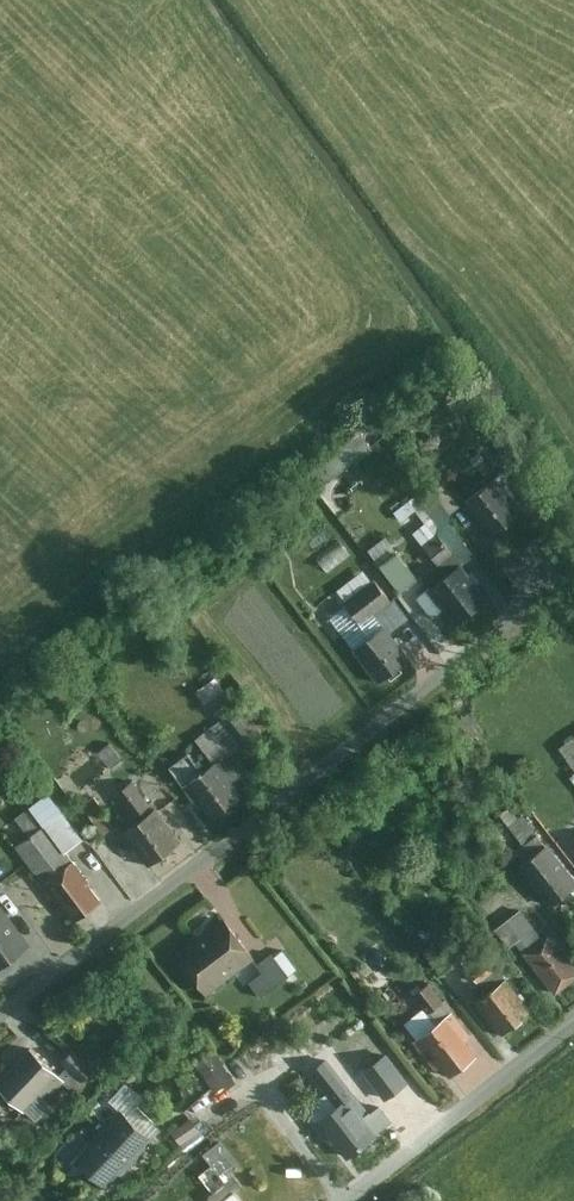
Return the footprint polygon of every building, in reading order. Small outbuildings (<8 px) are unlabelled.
[(310,468),(322,483),(349,462),(337,447),(310,468)] [(524,511),(497,477),(464,504),(491,537),(524,511)] [(414,494),(396,509),(423,543),(441,529),(414,494)] [(371,547),(399,589),(416,577),(388,536),(371,547)] [(488,599),(463,563),(429,587),(454,622),(488,599)] [(361,622),(391,601),(376,579),(346,600),(361,622)] [(378,683),(411,659),(386,623),(353,647),(378,683)] [(242,797),(215,761),(185,784),(211,820),(242,797)] [(35,871),(84,840),(51,789),(15,812),(29,833),(16,841),(35,871)] [(103,832),(115,825),(103,803),(91,810),(103,832)] [(181,841),(156,807),(123,831),(148,865),(181,841)] [(549,844),(519,867),(551,908),(573,890),(573,877),(549,844)] [(102,900),(72,861),(43,883),(72,922),(102,900)] [(0,906),(0,967),(30,944),(0,906)] [(253,959),(223,919),(176,955),(206,994),(253,959)] [(551,933),(525,954),(556,994),(573,981),(573,963),(551,933)] [(250,983),(261,998),(289,977),(271,954),(256,965),(263,973),(250,983)] [(483,991),(501,972),(488,959),(470,978),(483,991)] [(533,1011),(507,980),(479,1004),(505,1035),(533,1011)] [(479,1059),(447,1018),(418,1041),(450,1081),(479,1059)] [(269,1047),(279,1074),(305,1064),(295,1037),(269,1047)] [(0,1081),(0,1089),(26,1113),(59,1077),(29,1049),(0,1081)] [(74,1049),(61,1062),(81,1081),(94,1067),(74,1049)] [(218,1094),(238,1079),(217,1050),(197,1065),(218,1094)] [(385,1130),(353,1094),(319,1124),(351,1159),(385,1130)] [(152,1139),(121,1110),(76,1160),(107,1188),(152,1139)] [(235,1191),(223,1200),(244,1200),(235,1191)]
